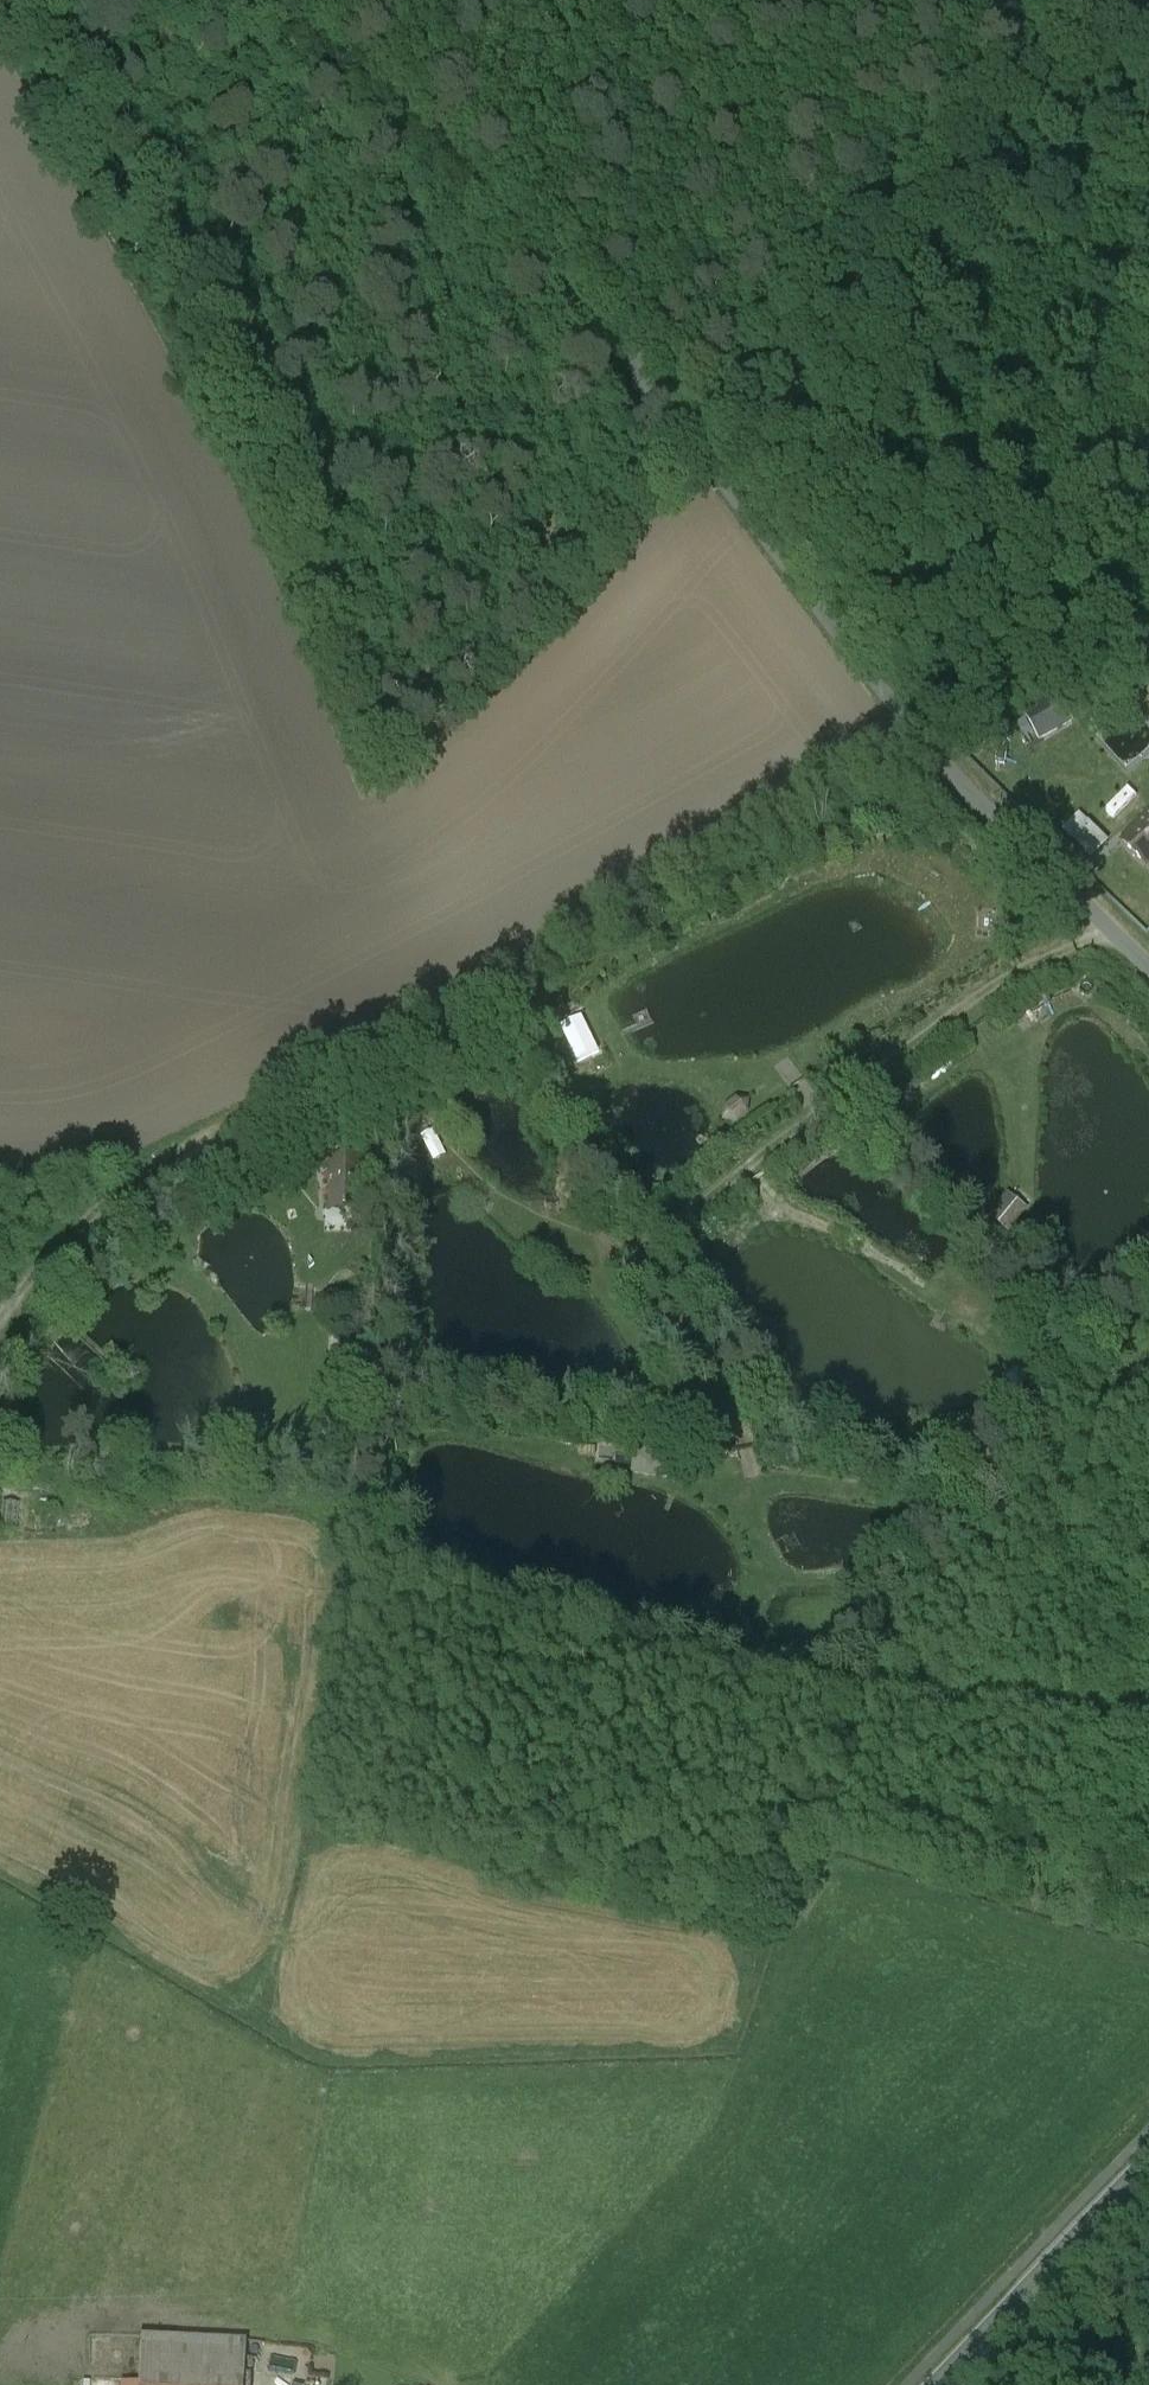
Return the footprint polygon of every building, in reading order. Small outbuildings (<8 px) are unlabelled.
[(1059,704),(1029,721),(1039,739),(1069,722),(1059,704)] [(1125,789),(1101,809),(1110,819),(1133,799),(1125,789)] [(1078,812),(1060,830),(1089,860),(1107,842),(1078,812)] [(1121,844),(1147,869),(1148,867),(1148,815),(1121,844)] [(404,1114),(403,1140),(425,1140),(426,1115),(404,1114)] [(367,1161),(329,1161),(328,1208),(366,1209),(367,1161)] [(140,2337),(137,2384),(245,2384),(247,2342),(140,2337)]
